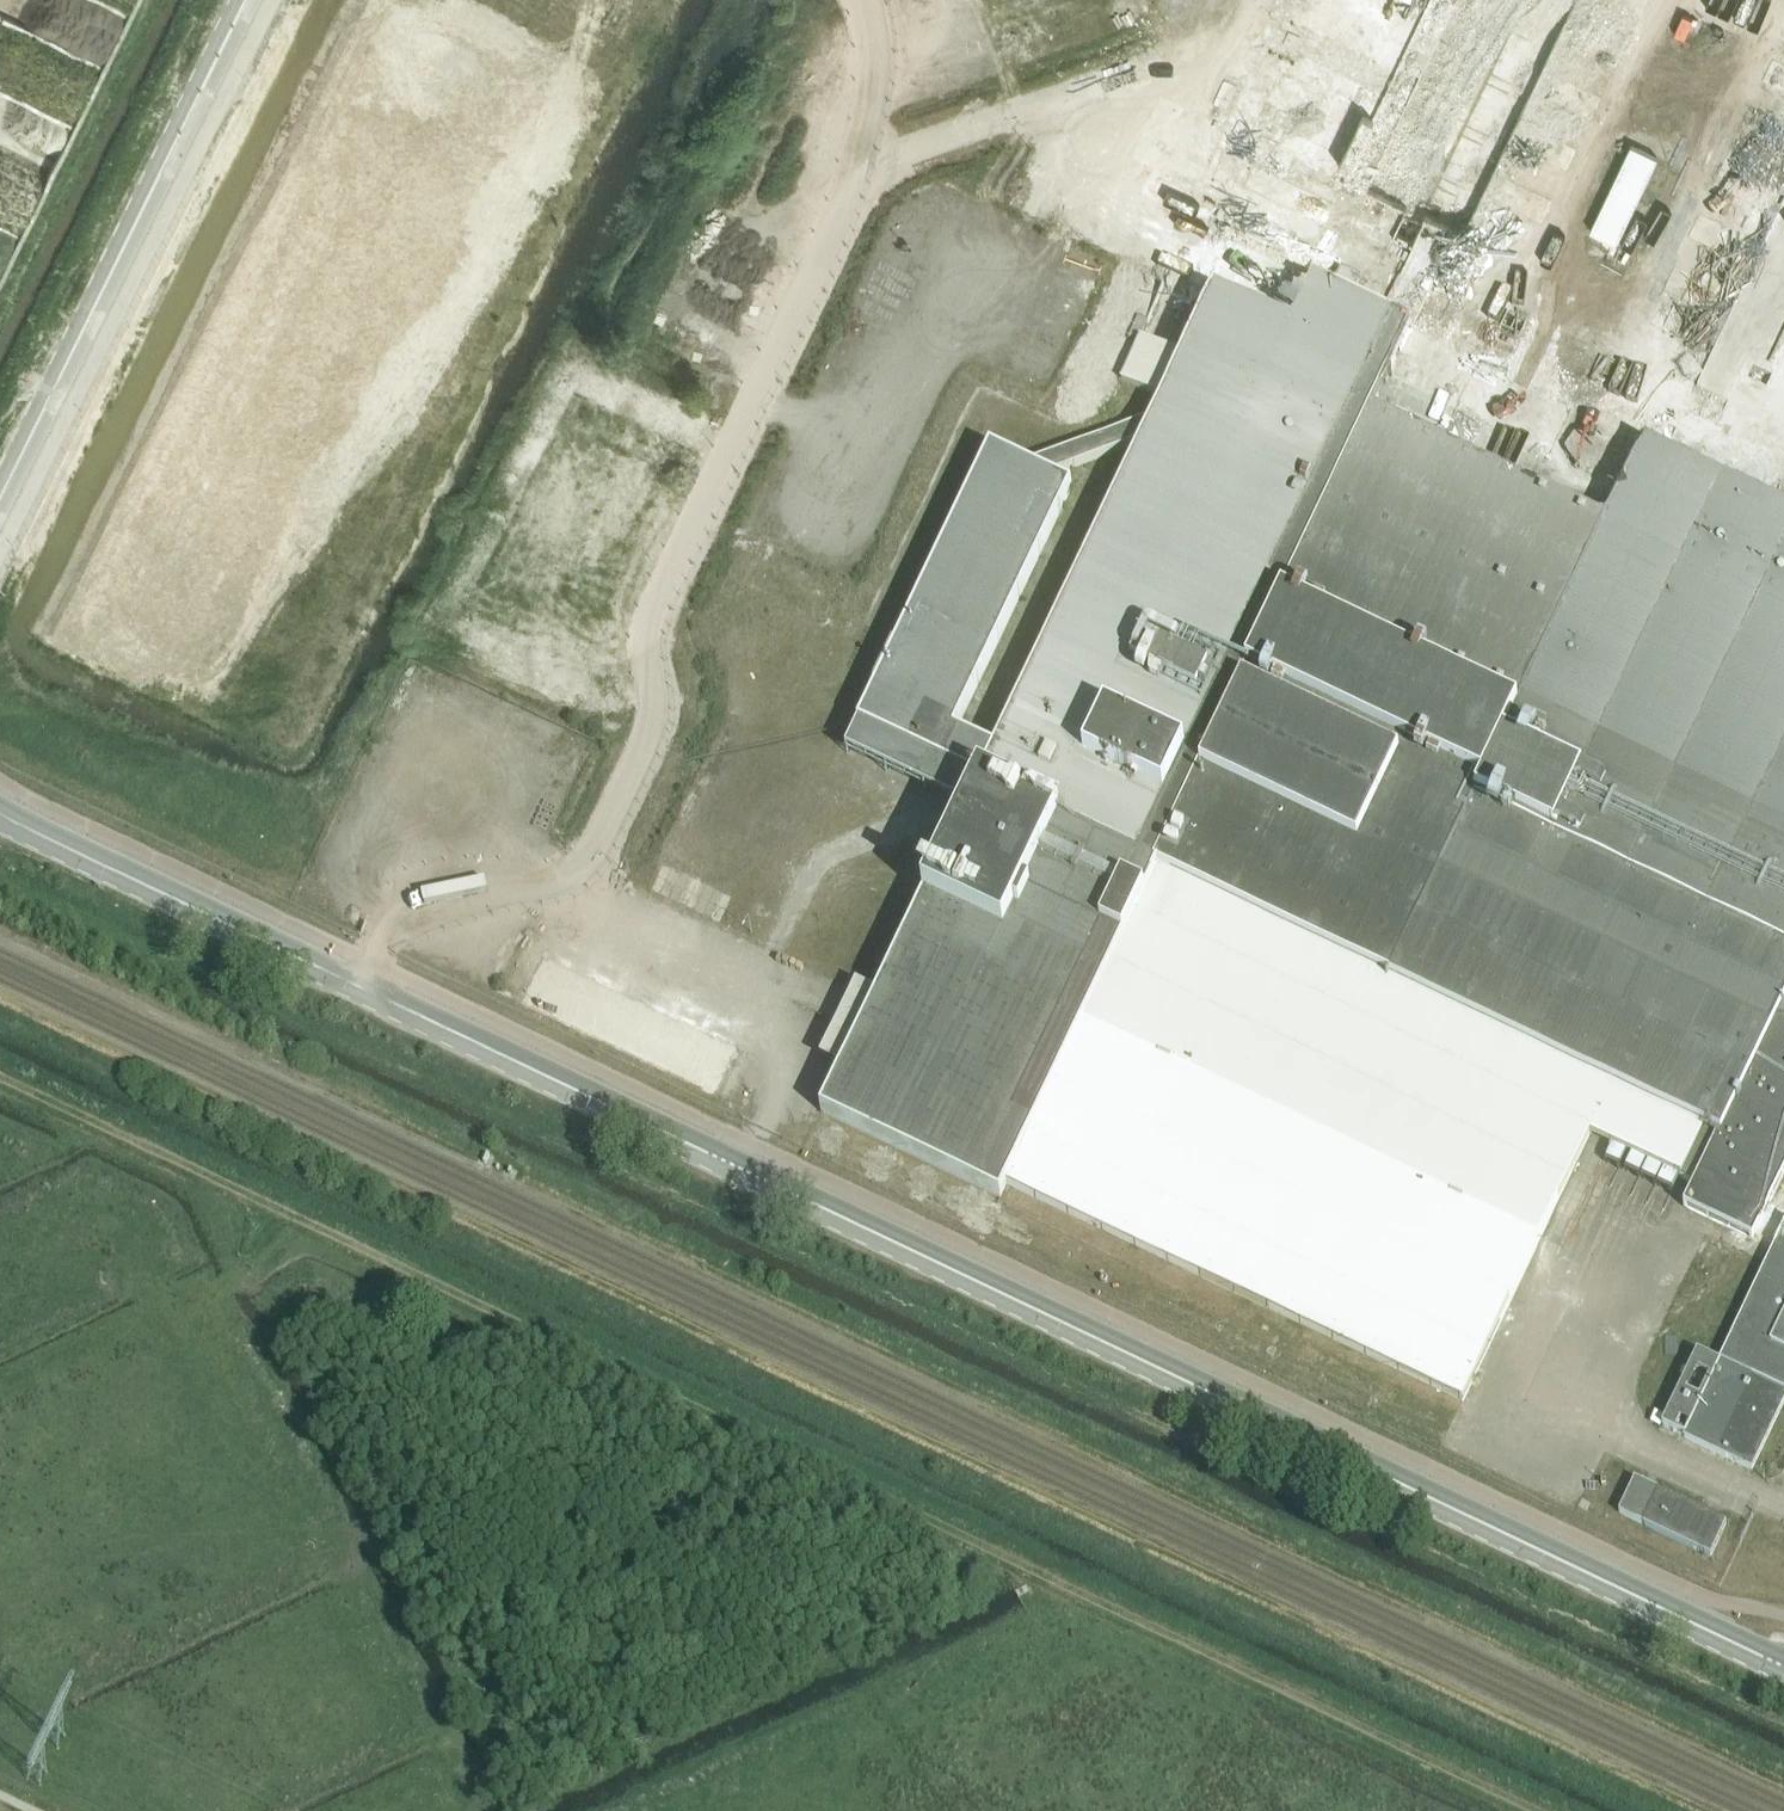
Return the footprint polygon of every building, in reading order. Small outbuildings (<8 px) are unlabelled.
[(1567,154),(1573,156),(1578,147),(1544,133),(1537,148),(1565,160),(1567,154)] [(1626,241),(1665,152),(1637,140),(1598,229),(1626,241)] [(1703,340),(1714,315),(1666,293),(1655,319),(1703,340)] [(1179,794),(1199,748),(1117,712),(1097,758),(1179,794)] [(1159,1212),(1160,1197),(1136,1195),(1134,1213),(1123,1212),(1122,1235),(1141,1236),(1180,1238),(1182,1213),(1159,1212)] [(1627,1516),(1723,1550),(1736,1514),(1640,1480),(1627,1516)]
